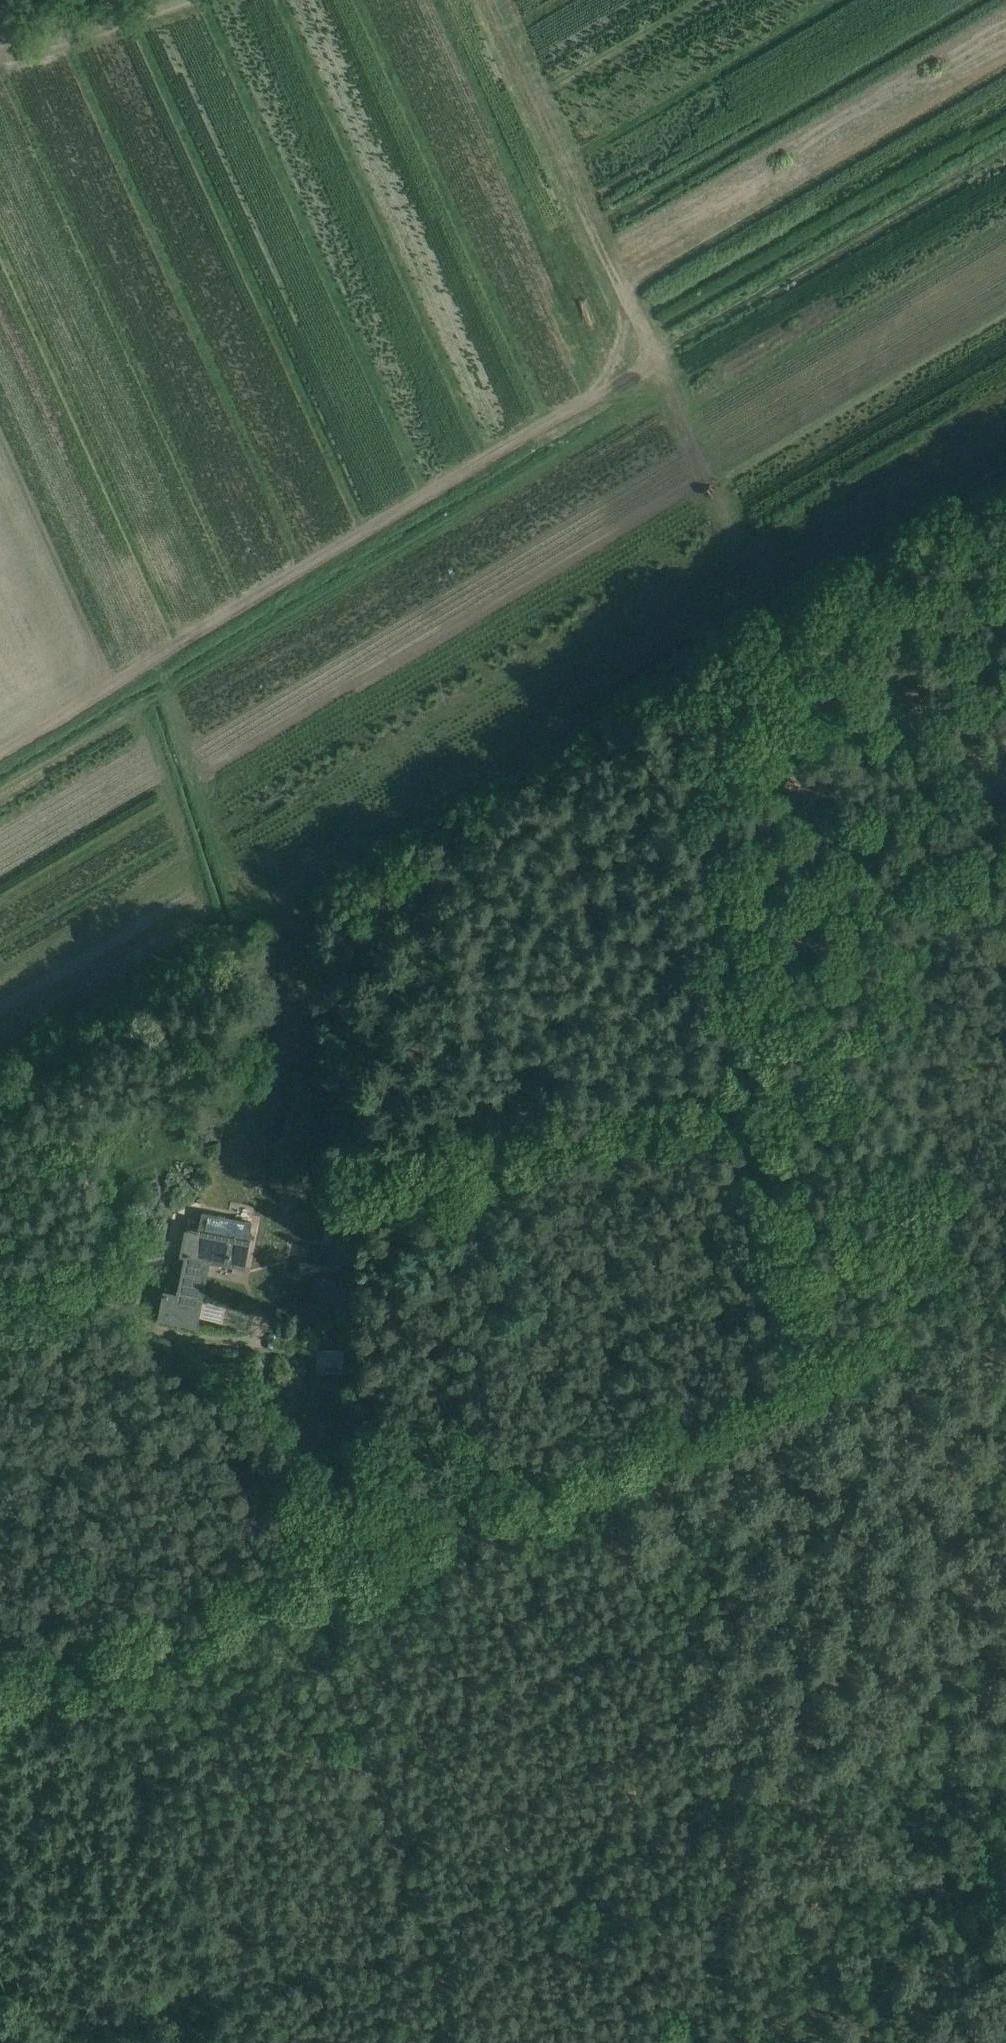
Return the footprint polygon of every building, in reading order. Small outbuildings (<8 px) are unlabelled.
[(164,1318),(201,1324),(209,1269),(206,1269),(208,1258),(246,1264),(250,1237),(201,1230),(201,1228),(190,1226),(189,1228),(188,1228),(184,1254),(189,1255),(188,1266),(187,1266),(182,1295),(168,1293),(164,1318)] [(352,1281),(316,1275),(312,1300),(347,1307),(352,1281)] [(314,1349),(314,1378),(331,1378),(331,1350),(314,1349)]
